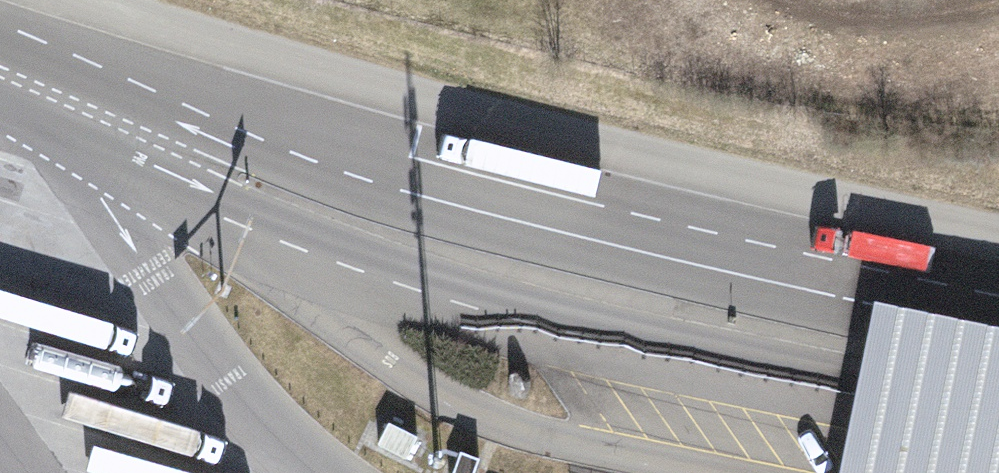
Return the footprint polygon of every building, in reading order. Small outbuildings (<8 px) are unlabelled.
[(875,300),(871,322),(855,400),(840,472),(998,472),(998,325),(875,300)] [(418,439),(389,425),(379,446),(408,460),(418,439)] [(461,453),(453,472),(475,472),(480,460),(461,453)]
